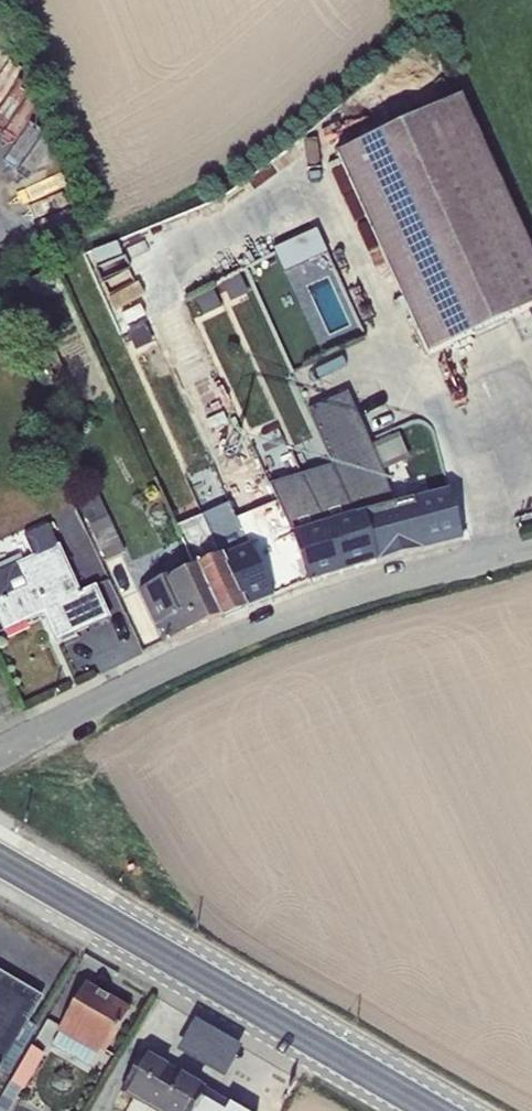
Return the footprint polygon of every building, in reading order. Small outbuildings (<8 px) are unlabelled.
[(336,156),(427,356),(527,311),(531,308),(531,255),(460,98),(336,156)] [(318,231),(273,252),(284,276),(329,255),(318,231)] [(212,289),(194,298),(203,317),(221,308),(212,289)] [(143,324),(125,332),(134,352),(152,344),(143,324)] [(361,511),(375,563),(462,541),(449,491),(395,506),(346,395),(308,412),(329,467),(351,514),(361,511)] [(398,435),(371,446),(382,472),(409,460),(398,435)] [(277,481),(307,468),(298,445),(268,457),(277,481)] [(307,584),(276,502),(273,504),(266,507),(271,517),(264,521),(274,542),(270,544),(265,534),(260,537),(250,514),(261,510),(237,453),(210,463),(229,504),(272,599),(307,584)] [(351,514),(329,467),(269,486),(276,502),(307,584),(375,563),(361,511),(351,514)] [(98,497),(80,505),(106,562),(124,553),(98,497)] [(229,504),(201,516),(245,610),(272,599),(229,504)] [(245,610),(201,516),(175,527),(194,567),(219,620),(245,610)] [(0,572),(0,626),(3,633),(42,616),(54,644),(108,619),(94,586),(79,593),(59,545),(57,546),(49,526),(24,537),(33,558),(0,572)] [(219,620),(194,567),(141,589),(162,643),(219,620)] [(8,1076),(35,1027),(26,1022),(39,999),(0,976),(0,1072),(8,1076)] [(58,1034),(50,1047),(87,1068),(95,1055),(97,1057),(100,1051),(104,1053),(128,1012),(83,986),(56,1033),(58,1034)] [(204,1018),(187,1052),(237,1075),(253,1042),(204,1018)] [(10,1084),(20,1090),(23,1091),(44,1055),(31,1047),(10,1084)] [(203,1090),(141,1055),(120,1092),(151,1110),(191,1110),(203,1090)] [(10,1084),(0,1101),(0,1110),(8,1110),(20,1090),(10,1084)] [(191,1110),(239,1110),(203,1090),(191,1110)]
